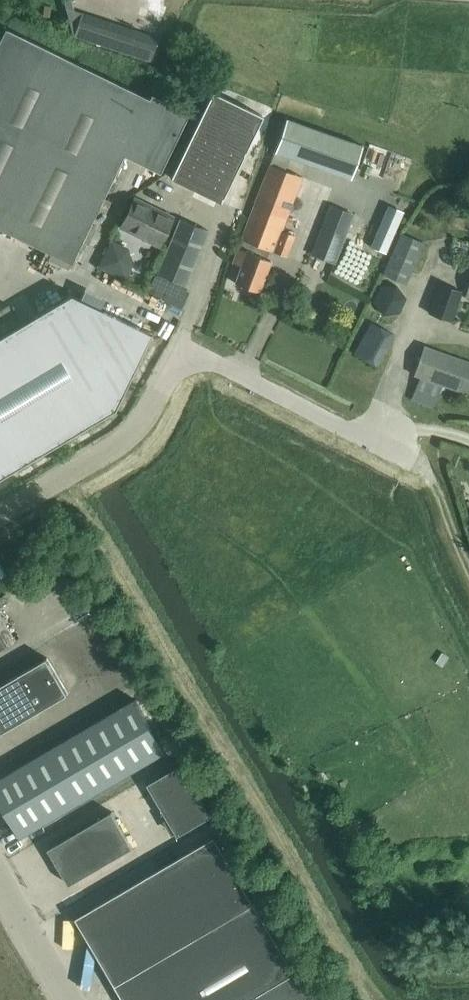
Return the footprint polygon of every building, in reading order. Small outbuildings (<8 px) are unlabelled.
[(66,6),(75,9),(73,0),(65,0),(66,6)] [(132,28),(81,11),(73,34),(124,51),(132,28)] [(4,27),(0,36),(0,227),(51,252),(48,257),(67,267),(81,239),(87,242),(94,227),(88,224),(122,153),(159,171),(188,111),(150,93),(148,97),(4,27)] [(211,92),(170,175),(218,199),(260,116),(211,92)] [(285,119),(274,150),(350,176),(361,145),(285,119)] [(301,175),(285,169),(269,163),(232,261),(240,264),(234,282),(258,291),(270,259),(266,258),(269,249),(286,255),(294,234),(281,229),(301,175)] [(158,245),(172,216),(134,197),(120,226),(158,245)] [(335,263),(355,215),(330,205),(310,252),(335,263)] [(385,252),(402,211),(387,205),(370,245),(385,252)] [(155,272),(168,278),(183,285),(206,230),(178,218),(155,272)] [(423,242),(401,233),(384,274),(406,283),(423,242)] [(344,256),(333,275),(351,285),(362,266),(344,256)] [(395,282),(379,284),(373,300),(384,313),(400,311),(406,296),(395,282)] [(427,312),(452,321),(463,291),(438,282),(427,312)] [(0,334),(0,476),(114,408),(151,332),(69,293),(0,334)] [(353,353),(377,365),(395,333),(371,320),(353,353)] [(424,345),(414,374),(419,376),(411,398),(434,406),(442,384),(468,394),(468,361),(424,345)] [(8,645),(16,640),(0,613),(0,650),(8,645)] [(0,684),(0,732),(66,692),(45,657),(0,684)] [(135,698),(0,777),(0,801),(21,837),(166,751),(135,698)] [(178,835),(213,814),(182,763),(148,783),(178,835)] [(48,848),(69,884),(133,846),(112,811),(48,848)] [(76,916),(105,965),(126,999),(282,999),(304,987),(214,835),(76,916)] [(304,987),(282,999),(312,999),(304,987)]
